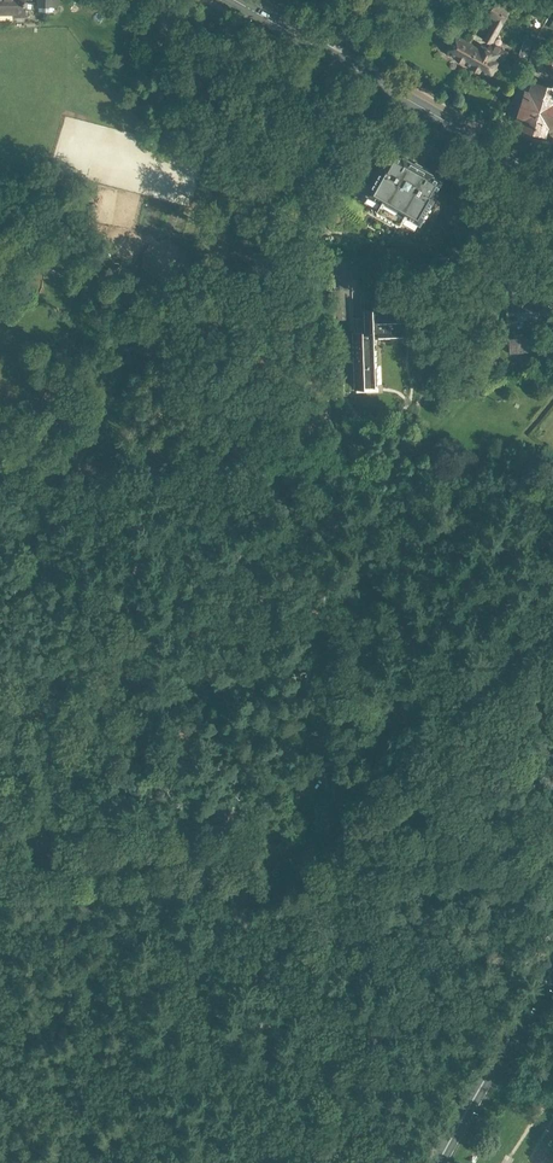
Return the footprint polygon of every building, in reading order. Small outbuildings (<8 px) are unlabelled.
[(12,14),(12,16),(25,16),(24,0),(0,0),(0,14),(12,14)] [(39,6),(39,11),(54,11),(54,6),(54,0),(39,0),(39,6)] [(472,62),(476,54),(482,54),(484,49),(485,50),(487,47),(490,49),(493,43),(504,24),(503,24),(512,9),(498,1),(490,15),(497,19),(486,39),(475,32),(469,41),(453,32),(455,33),(449,43),(446,44),(446,47),(446,50),(448,53),(452,52),(458,56),(458,57),(458,58),(463,61),(465,61),(466,58),(472,62)] [(524,37),(519,58),(527,63),(533,39),(524,37)] [(476,54),(472,62),(475,63),(473,66),(474,68),(479,70),(480,70),(481,69),(487,72),(488,76),(492,76),(495,75),(497,73),(497,71),(508,52),(493,43),(490,49),(487,47),(485,50),(484,49),(482,54),(476,54)] [(529,96),(523,115),(526,116),(524,122),(529,124),(529,126),(541,130),(542,127),(547,129),(549,122),(552,123),(552,119),(552,89),(552,86),(541,83),(540,86),(536,84),(532,97),(529,96)] [(164,86),(165,85),(157,84),(156,103),(157,103),(163,103),(164,86)] [(178,138),(176,145),(189,149),(191,141),(178,138)] [(415,230),(419,223),(420,223),(438,193),(436,193),(443,181),(433,175),(434,174),(416,163),(403,156),(403,158),(393,152),(387,164),(385,163),(368,194),(369,194),(365,202),(378,209),(377,211),(401,224),(402,223),(415,230)] [(213,180),(206,179),(205,179),(203,188),(203,189),(210,191),(213,180)] [(508,312),(508,318),(540,317),(540,316),(548,316),(548,305),(540,305),(540,301),(533,301),(532,298),(529,298),(529,301),(507,302),(508,308),(507,308),(507,312),(508,312)] [(407,310),(407,309),(366,310),(366,308),(365,308),(366,332),(355,333),(355,330),(354,330),(356,388),(357,388),(357,385),(366,384),(366,385),(373,384),(379,384),(377,345),(377,335),(380,335),(405,334),(405,328),(405,317),(404,310),(407,310)] [(306,749),(310,749),(326,749),(325,737),(310,737),(310,739),(306,739),(306,749)]
